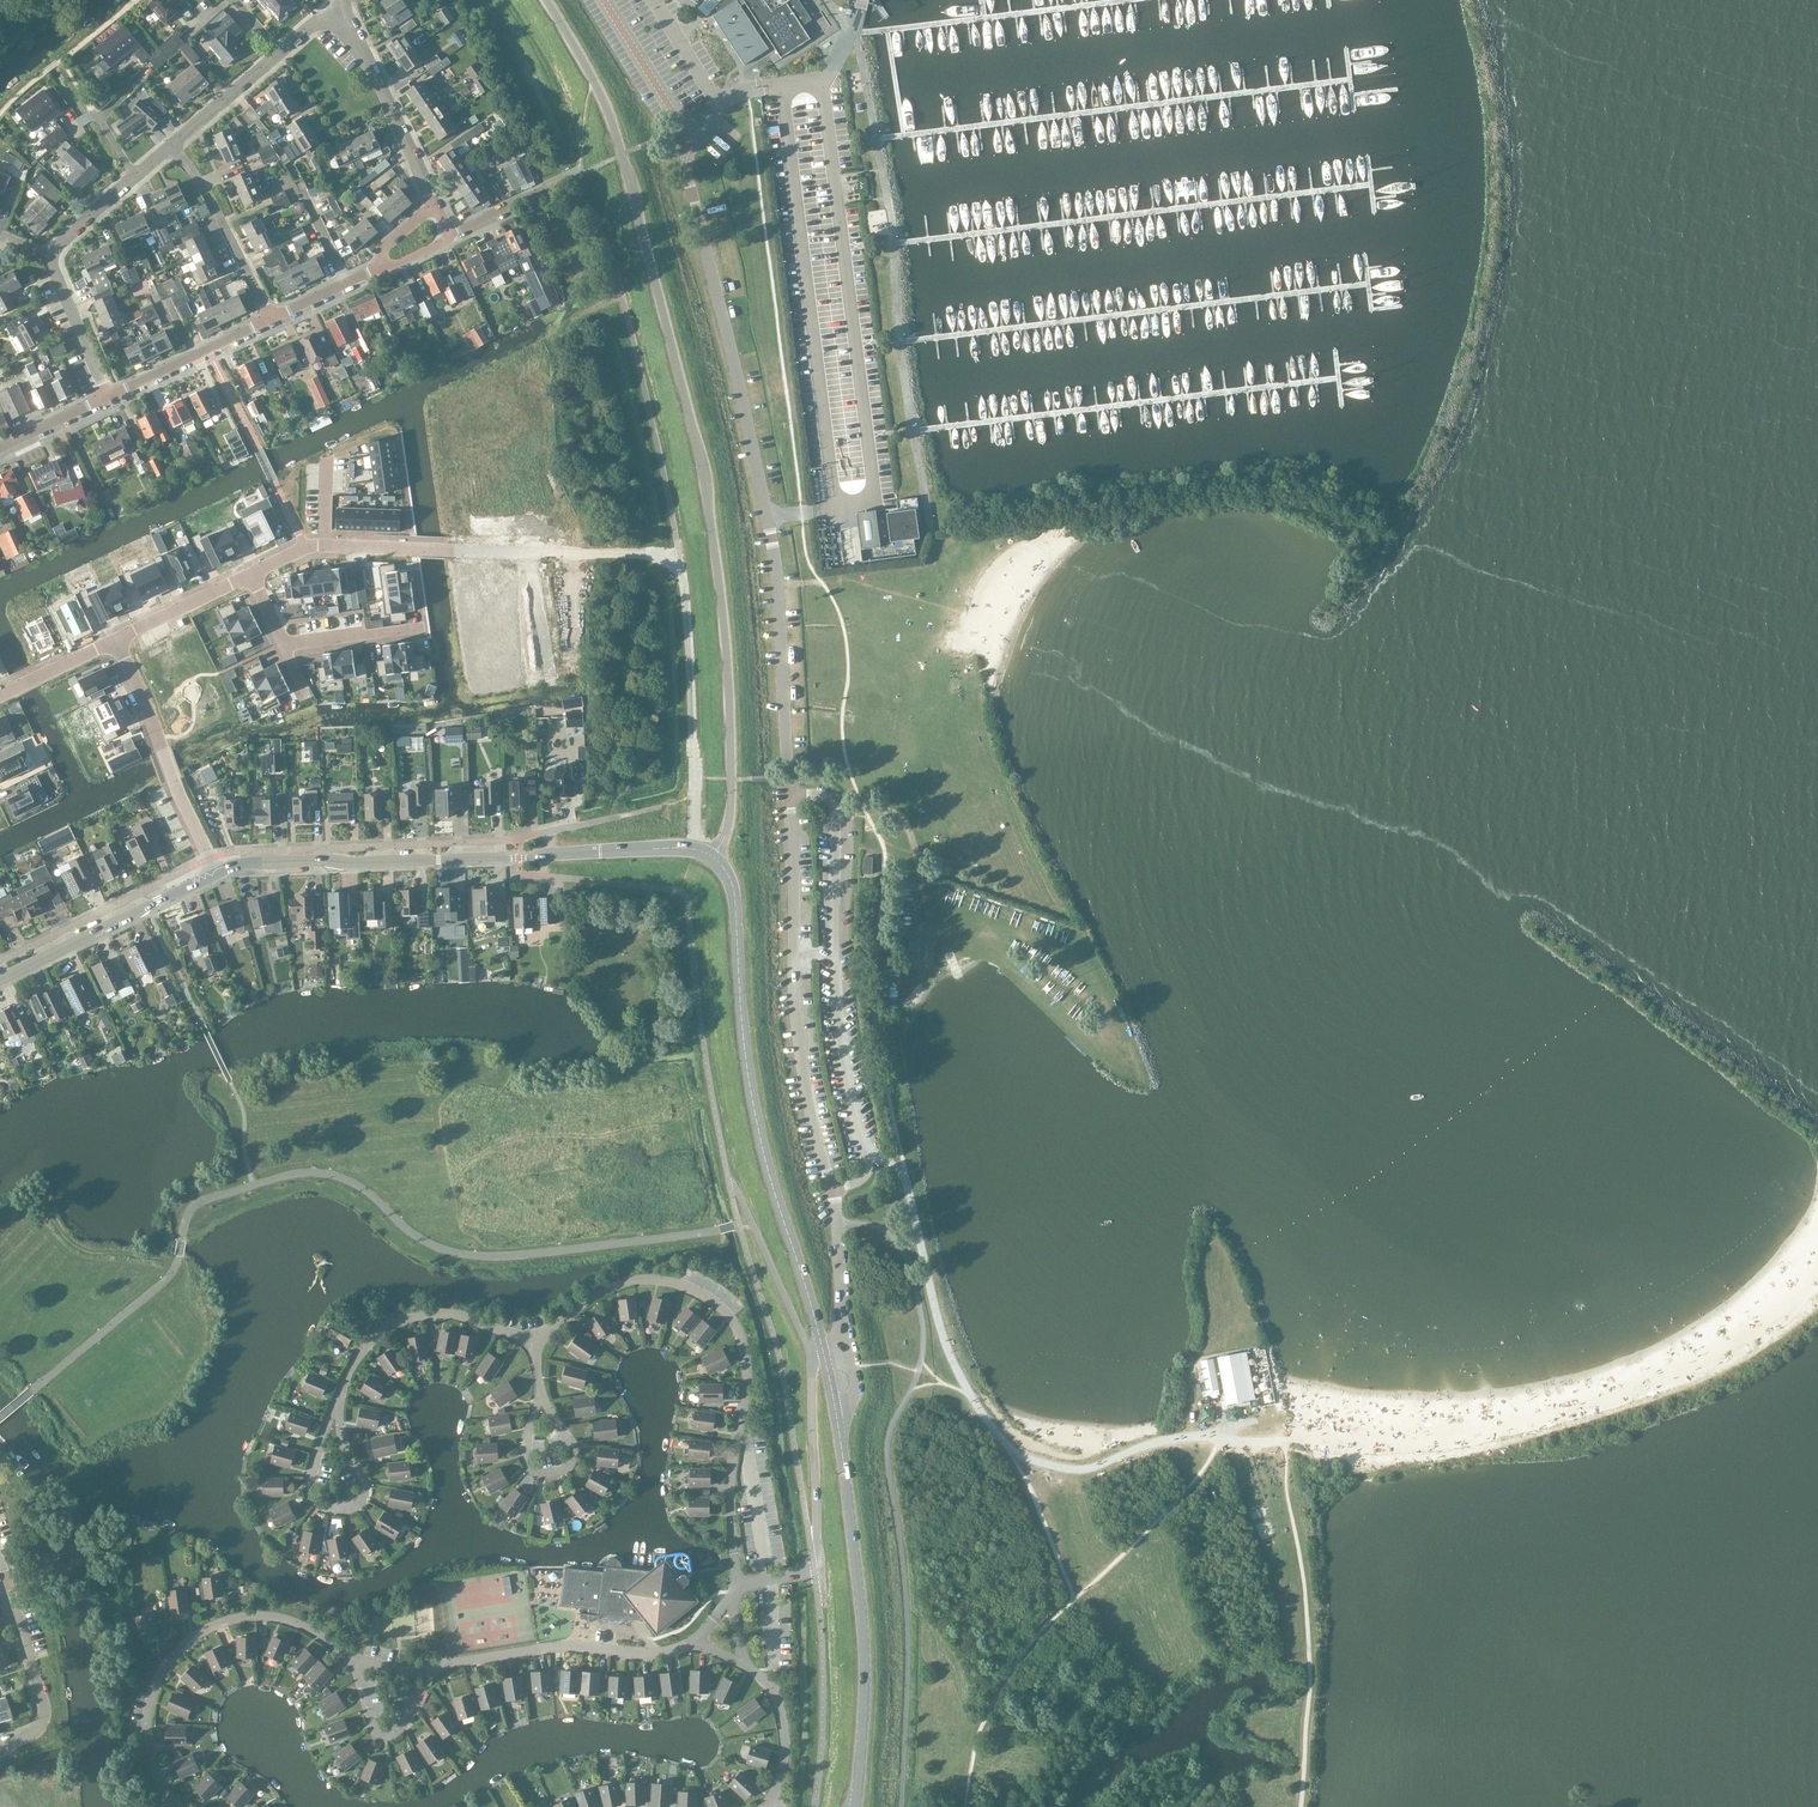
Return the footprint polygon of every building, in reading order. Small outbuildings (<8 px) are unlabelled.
[(175,16),(179,12),(176,8),(183,2),(181,0),(154,0),(148,5),(165,25),(175,16)] [(296,8),(289,0),(258,0),(265,9),(269,6),(281,20),(296,8)] [(406,8),(401,0),(389,0),(383,4),(388,12),(383,16),(391,29),(403,21),(398,13),(406,8)] [(698,3),(698,2),(714,16),(713,17),(745,66),(769,49),(767,47),(772,44),(781,59),(811,39),(785,0),(691,0),(698,3)] [(423,6),(412,13),(415,17),(426,10),(423,6)] [(211,45),(222,58),(220,61),(226,68),(242,54),(231,41),(241,32),(223,11),(210,24),(213,27),(209,30),(217,39),(211,45)] [(404,34),(418,25),(414,20),(400,28),(404,34)] [(125,26),(96,49),(111,67),(132,50),(144,64),(144,63),(149,59),(158,70),(168,61),(159,50),(150,57),(149,55),(147,57),(140,48),(142,47),(125,26)] [(175,33),(158,48),(168,59),(185,44),(175,33)] [(390,47),(399,59),(415,49),(421,45),(417,39),(411,44),(406,36),(390,47)] [(193,64),(200,58),(187,43),(180,49),(193,64)] [(423,61),(415,49),(399,59),(408,72),(423,61)] [(429,70),(442,61),(437,55),(425,64),(429,70)] [(447,57),(442,61),(429,70),(428,70),(433,76),(451,63),(447,57)] [(476,64),(468,69),(475,79),(482,74),(476,64)] [(183,78),(171,88),(183,103),(190,96),(193,99),(209,85),(193,66),(181,76),(183,78)] [(246,111),(256,122),(256,123),(260,120),(259,119),(261,118),(267,113),(268,113),(275,106),(290,96),(288,92),(290,90),(283,78),(271,85),(274,89),(267,94),(271,100),(255,110),(252,107),(246,111)] [(481,79),(476,82),(475,83),(482,94),(489,89),(481,79)] [(407,92),(415,105),(431,94),(439,88),(438,86),(435,83),(427,88),(422,81),(407,92)] [(448,100),(439,88),(431,94),(415,105),(423,117),(445,102),(448,100)] [(448,93),(452,100),(459,97),(456,89),(448,93)] [(44,91),(17,112),(33,131),(46,121),(53,129),(58,124),(53,118),(53,117),(54,118),(61,112),(44,91)] [(298,109),(290,96),(275,106),(268,113),(271,118),(279,112),(283,118),(298,109)] [(154,129),(162,119),(142,101),(133,111),(136,114),(118,127),(127,140),(148,125),(154,129)] [(453,114),(445,102),(423,117),(432,129),(448,118),(453,114)] [(249,128),(255,123),(256,122),(246,111),(240,116),(234,121),(241,129),(247,124),(249,128)] [(470,119),(474,125),(479,121),(475,115),(470,119)] [(297,140),(312,130),(304,118),(289,127),(297,140)] [(448,118),(432,129),(440,141),(456,130),(448,118)] [(269,131),(260,120),(256,123),(256,122),(255,123),(265,135),(269,131)] [(764,132),(781,132),(780,120),(763,121),(764,132)] [(485,130),(480,124),(451,145),(454,149),(439,160),(447,172),(463,162),(469,158),(470,157),(466,152),(470,149),(466,143),(485,130)] [(55,130),(40,142),(47,151),(67,136),(60,127),(55,130)] [(214,137),(220,151),(238,143),(232,129),(214,137)] [(285,166),(291,162),(305,152),(320,143),(312,130),(297,140),(283,148),(281,150),(277,152),(276,153),(280,158),(285,166)] [(372,132),(359,138),(367,155),(380,149),(372,132)] [(268,141),(271,145),(276,153),(277,152),(281,150),(273,138),(268,141)] [(367,155),(359,138),(346,145),(354,161),(358,171),(365,168),(360,158),(367,155)] [(246,140),(238,143),(220,151),(227,164),(244,156),(241,149),(248,146),(246,140)] [(90,182),(100,171),(88,160),(87,160),(73,147),(72,148),(66,142),(56,151),(63,158),(60,161),(66,167),(69,164),(77,171),(68,180),(79,191),(89,181),(90,182)] [(261,158),(276,153),(271,145),(258,151),(261,158)] [(354,161),(346,145),(333,151),(340,167),(354,161)] [(485,155),(488,161),(498,156),(495,150),(492,152),(485,155)] [(280,158),(276,153),(261,158),(264,165),(280,158)] [(501,162),(498,156),(488,161),(492,168),(498,164),(501,162)] [(463,162),(447,172),(456,184),(477,169),(469,158),(463,162)] [(524,158),(510,165),(521,187),(535,180),(524,158)] [(373,169),(375,171),(378,175),(390,166),(385,160),(373,169)] [(477,169),(456,184),(464,196),(479,186),(487,181),(478,168),(477,169)] [(378,175),(375,171),(362,180),(366,185),(378,175)] [(53,207),(64,196),(43,176),(40,172),(33,179),(37,183),(32,188),(42,198),(21,220),(37,235),(44,228),(43,226),(57,211),(53,207)] [(254,179),(251,172),(233,180),(234,181),(232,181),(232,183),(233,187),(235,188),(237,187),(239,193),(267,181),(265,174),(254,179)] [(10,178),(0,173),(0,195),(4,186),(6,187),(10,178)] [(362,180),(351,189),(356,196),(362,191),(360,189),(366,185),(362,180)] [(413,204),(407,197),(413,192),(402,180),(396,186),(399,190),(389,199),(401,214),(413,204)] [(267,181),(239,193),(245,206),(262,199),(259,192),(270,187),(267,181)] [(487,181),(464,196),(472,208),(482,201),(487,207),(495,202),(499,199),(487,181)] [(178,184),(165,191),(172,207),(186,201),(178,184)] [(307,189),(311,197),(319,193),(316,188),(311,190),(310,187),(307,188),(308,189),(307,189)] [(327,198),(332,209),(339,206),(336,202),(329,188),(317,194),(321,200),(327,198)] [(172,207),(165,191),(151,197),(159,214),(161,218),(174,211),(172,207)] [(271,197),(274,204),(287,198),(284,191),(271,197)] [(366,208),(366,207),(378,220),(383,216),(390,224),(401,214),(389,199),(386,195),(381,199),(380,197),(373,203),(362,191),(356,196),(366,208)] [(361,212),(366,208),(356,196),(351,200),(361,212)] [(290,204),(287,198),(274,204),(277,210),(290,204)] [(339,206),(332,209),(333,211),(336,217),(343,214),(339,206)] [(130,220),(141,244),(142,248),(148,245),(143,235),(151,231),(146,220),(144,214),(130,220)] [(152,218),(146,220),(151,231),(153,234),(154,234),(159,231),(152,218)] [(366,218),(355,228),(367,242),(379,233),(366,218)] [(244,227),(251,240),(272,230),(276,228),(273,222),(266,225),(267,226),(264,227),(261,219),(244,227)] [(141,244),(130,220),(116,227),(124,243),(127,250),(141,244)] [(200,229),(198,222),(184,229),(187,235),(200,229)] [(292,240),(306,233),(303,227),(289,233),(292,240)] [(167,228),(160,231),(166,244),(173,241),(167,228)] [(367,242),(355,228),(344,238),(356,252),(367,242)] [(518,229),(506,235),(519,262),(519,261),(543,310),(561,301),(544,267),(535,272),(528,257),(531,256),(518,229)] [(272,230),(251,240),(257,254),(264,251),(266,256),(280,249),(286,247),(283,241),(278,243),(272,230)] [(166,244),(160,231),(159,231),(154,234),(160,247),(166,244)] [(209,249),(202,235),(179,246),(182,252),(188,249),(192,257),(209,249)] [(304,252),(302,246),(309,243),(306,237),(293,243),(296,249),(298,255),(304,252)] [(510,247),(506,240),(497,244),(495,240),(486,244),(501,274),(518,266),(510,247)] [(173,241),(166,244),(160,247),(163,253),(176,247),(173,241)] [(95,252),(103,269),(117,263),(109,245),(95,252)] [(289,253),(286,247),(280,249),(283,256),(289,253)] [(215,262),(209,249),(192,257),(186,260),(188,265),(194,262),(198,270),(215,262)] [(283,256),(280,249),(266,256),(263,257),(268,268),(278,263),(284,274),(277,278),(285,295),(298,288),(290,272),(288,266),(283,256)] [(481,253),(462,262),(474,286),(500,274),(488,249),(481,253)] [(95,286),(99,294),(112,288),(109,282),(103,269),(95,252),(82,258),(93,281),(97,280),(99,284),(95,286)] [(316,259),(303,265),(311,282),(325,276),(320,267),(327,264),(322,253),(315,257),(316,259)] [(298,288),(311,282),(303,265),(301,259),(288,266),(290,272),(298,288)] [(222,275),(215,262),(198,270),(192,273),(195,278),(201,275),(205,283),(222,275)] [(135,267),(129,270),(135,284),(141,281),(135,267)] [(135,284),(129,270),(122,273),(129,287),(135,284)] [(426,277),(425,277),(434,296),(445,290),(452,305),(463,299),(464,300),(467,299),(463,292),(469,289),(462,275),(452,279),(450,275),(443,279),(439,270),(432,274),(430,273),(427,274),(426,277)] [(23,287),(14,271),(0,279),(0,307),(3,313),(16,306),(9,294),(23,287)] [(230,275),(217,282),(220,287),(233,281),(230,275)] [(173,278),(156,286),(163,300),(172,296),(179,292),(173,278)] [(220,287),(217,282),(210,285),(212,291),(220,287)] [(408,285),(395,291),(410,323),(415,320),(412,313),(418,309),(415,303),(416,302),(408,285)] [(163,300),(156,286),(150,289),(156,303),(163,300)] [(112,288),(94,296),(96,302),(95,303),(101,317),(125,306),(123,301),(115,304),(112,296),(115,294),(112,288)] [(203,288),(197,291),(207,311),(200,314),(204,322),(198,325),(204,337),(218,330),(216,327),(221,325),(213,308),(203,288)] [(185,289),(179,292),(172,296),(175,302),(188,295),(185,289)] [(239,296),(227,302),(234,318),(248,312),(244,303),(250,300),(245,290),(238,293),(239,296)] [(410,323),(395,291),(381,298),(389,315),(393,322),(400,318),(403,326),(410,323)] [(385,318),(382,311),(375,294),(348,305),(352,314),(355,312),(358,320),(373,314),(376,321),(385,318)] [(188,295),(175,302),(177,308),(191,301),(188,295)] [(431,299),(424,302),(432,318),(434,322),(431,323),(433,326),(441,322),(437,315),(438,315),(431,299)] [(234,318),(227,302),(213,308),(221,325),(234,318)] [(432,318),(424,302),(418,306),(425,321),(432,318)] [(135,321),(136,320),(143,317),(156,311),(153,304),(139,311),(132,314),(135,321)] [(186,304),(179,308),(184,319),(191,315),(186,304)] [(118,310),(101,317),(107,330),(123,323),(118,310)] [(159,317),(156,311),(143,317),(146,323),(159,317)] [(30,322),(26,315),(5,326),(12,338),(16,336),(25,352),(50,338),(39,317),(30,322)] [(328,324),(337,342),(340,347),(341,347),(343,347),(345,346),(347,344),(348,343),(352,350),(353,350),(360,362),(366,359),(360,346),(361,346),(351,326),(349,328),(343,316),(328,324)] [(146,323),(143,317),(136,320),(140,326),(146,323)] [(480,318),(464,327),(474,343),(490,334),(480,318)] [(494,333),(504,328),(499,318),(489,323),(494,333)] [(354,331),(362,348),(365,353),(374,349),(363,327),(354,331)] [(153,337),(161,354),(174,348),(166,331),(153,337)] [(113,342),(120,338),(117,332),(110,336),(113,342)] [(316,333),(301,341),(312,364),(327,357),(332,367),(340,364),(330,344),(323,348),(316,333)] [(153,337),(139,344),(148,360),(149,362),(151,362),(155,360),(156,359),(155,357),(161,354),(153,337)] [(283,378),(293,373),(289,365),(299,361),(291,343),(272,352),(283,378)] [(55,358),(67,352),(63,344),(51,349),(55,358)] [(134,367),(148,360),(139,344),(126,350),(134,367)] [(341,361),(343,366),(347,367),(353,364),(350,356),(341,361)] [(258,389),(265,385),(263,382),(265,381),(255,361),(239,369),(243,379),(248,389),(256,385),(258,389)] [(46,381),(53,378),(49,369),(42,372),(46,381)] [(62,400),(75,394),(68,377),(65,370),(57,374),(60,381),(54,383),(62,400)] [(31,392),(40,411),(54,404),(39,373),(32,376),(38,389),(31,392)] [(271,386),(279,381),(274,373),(266,378),(271,386)] [(358,375),(359,385),(367,384),(366,374),(358,375)] [(318,378),(315,379),(309,382),(321,409),(330,405),(318,378)] [(22,415),(31,411),(18,384),(0,393),(0,397),(11,420),(22,415)] [(193,401),(188,403),(195,415),(199,413),(201,417),(203,416),(205,420),(212,416),(210,413),(218,409),(213,399),(212,399),(207,389),(191,396),(193,401)] [(143,403),(142,393),(129,394),(130,404),(143,403)] [(193,416),(195,415),(188,403),(187,404),(185,399),(166,408),(176,427),(184,423),(186,428),(196,423),(194,419),(195,418),(193,416)] [(256,417),(263,413),(257,400),(250,404),(256,417)] [(328,407),(310,416),(314,423),(332,415),(328,407)] [(522,415),(471,421),(479,474),(530,468),(523,420),(542,417),(541,408),(522,410),(522,415)] [(165,441),(171,438),(167,430),(165,430),(157,413),(140,421),(148,438),(160,433),(165,441)] [(11,430),(4,414),(0,416),(0,435),(11,430)] [(95,446),(104,463),(105,467),(129,455),(126,449),(134,445),(125,428),(117,433),(117,434),(95,446)] [(196,478),(209,471),(193,439),(179,445),(196,478)] [(371,457),(392,453),(390,441),(369,444),(371,457)] [(146,458),(142,450),(133,454),(137,462),(146,458)] [(371,457),(372,469),(394,466),(392,453),(371,457)] [(159,477),(166,473),(159,458),(152,461),(159,477)] [(85,497),(80,480),(71,482),(66,463),(65,463),(59,466),(56,460),(29,473),(38,491),(37,492),(51,489),(56,506),(63,504),(72,509),(78,499),(85,497)] [(372,469),(374,481),(395,478),(394,466),(372,469)] [(21,514),(24,521),(41,512),(31,492),(20,498),(18,493),(16,493),(12,485),(17,483),(10,469),(0,474),(0,500),(0,501),(4,509),(5,509),(4,508),(15,502),(21,514)] [(395,478),(374,481),(376,493),(397,490),(395,478)] [(263,485),(258,487),(263,498),(268,496),(263,485)] [(495,485),(448,491),(454,536),(502,530),(495,485)] [(897,508),(856,514),(861,550),(881,548),(880,544),(920,539),(917,522),(920,522),(917,498),(896,501),(897,508)] [(257,515),(245,521),(257,546),(274,538),(269,526),(278,522),(267,500),(253,506),(257,515)] [(350,531),(351,509),(338,508),(337,530),(350,531)] [(351,509),(350,531),(362,531),(363,509),(351,509)] [(363,509),(362,531),(374,531),(375,510),(363,509)] [(375,510),(374,531),(387,532),(387,510),(375,510)] [(387,510),(387,532),(399,532),(400,511),(387,510)] [(77,522),(65,525),(63,518),(53,521),(57,537),(80,530),(77,522)] [(226,526),(214,532),(227,560),(228,560),(240,554),(232,538),(239,534),(233,521),(225,524),(226,526)] [(2,534),(13,557),(23,552),(13,529),(2,534)] [(200,534),(192,538),(200,554),(207,550),(215,567),(227,560),(214,532),(201,538),(200,534)] [(159,534),(153,537),(161,554),(167,551),(159,534)] [(181,548),(169,554),(182,582),(192,578),(191,576),(194,575),(193,572),(202,568),(186,536),(177,540),(181,548)] [(154,561),(143,566),(156,595),(157,594),(168,589),(161,573),(168,569),(161,556),(154,560),(154,561)] [(394,565),(379,567),(382,587),(412,583),(410,570),(395,572),(394,565)] [(130,571),(123,574),(129,588),(136,585),(144,600),(155,595),(156,595),(143,566),(131,572),(130,571)] [(350,595),(346,568),(333,570),(336,594),(336,597),(350,595)] [(336,594),(333,570),(322,571),(325,595),(336,594)] [(495,570),(480,572),(481,579),(487,578),(489,593),(515,589),(514,575),(496,577),(495,570)] [(322,571),(310,573),(314,597),(325,595),(322,571)] [(301,599),(314,597),(310,573),(297,575),(301,599)] [(284,577),(288,606),(302,604),(301,599),(297,575),(284,577)] [(112,581),(99,587),(113,616),(114,615),(126,609),(118,593),(125,590),(119,576),(111,580),(112,581)] [(382,587),(384,600),(413,596),(412,583),(382,587)] [(86,589),(78,593),(86,609),(92,605),(100,622),(113,616),(99,587),(87,593),(86,589)] [(491,607),(485,608),(486,615),(501,613),(500,606),(517,603),(515,589),(489,593),(491,607)] [(391,623),(407,621),(405,612),(416,611),(413,596),(384,600),(386,615),(390,614),(391,623)] [(60,609),(55,611),(66,633),(71,631),(74,636),(74,635),(85,630),(85,631),(86,630),(72,601),(71,601),(71,602),(60,607),(59,607),(60,609)] [(229,633),(256,620),(250,607),(237,613),(232,604),(218,611),(229,633)] [(236,647),(239,654),(253,647),(250,640),(263,634),(256,620),(229,633),(236,647)] [(40,624),(25,632),(36,653),(51,646),(40,624)] [(504,633),(489,635),(490,642),(495,641),(497,656),(524,652),(522,638),(505,640),(504,633)] [(401,644),(398,644),(402,674),(426,670),(423,655),(415,656),(413,642),(409,643),(409,640),(400,642),(401,644)] [(402,674),(398,644),(383,646),(385,660),(376,662),(379,677),(402,674)] [(338,653),(342,679),(356,677),(356,680),(367,679),(365,663),(355,665),(353,651),(338,653)] [(499,670),(493,671),(494,678),(509,676),(508,668),(526,666),(524,652),(497,656),(499,670)] [(338,653),(323,655),(325,667),(318,668),(320,683),(342,679),(338,653)] [(250,677),(257,691),(284,678),(277,664),(264,670),(261,664),(247,670),(250,677)] [(84,679),(78,682),(85,697),(88,695),(91,701),(105,695),(102,688),(109,685),(101,670),(94,674),(92,671),(82,675),(84,679)] [(258,706),(262,714),(281,705),(277,697),(290,691),(284,678),(257,691),(263,703),(258,706)] [(564,710),(583,707),(582,697),(563,701),(564,706),(564,710)] [(99,698),(85,705),(89,713),(90,712),(96,723),(124,710),(124,709),(123,709),(118,698),(102,705),(99,698)] [(124,710),(96,723),(101,735),(100,736),(104,743),(117,736),(114,730),(130,722),(124,710),(125,710),(124,710)] [(583,712),(565,713),(566,728),(584,727),(583,712)] [(15,740),(11,731),(5,734),(0,724),(0,747),(15,740)] [(467,728),(467,735),(482,733),(482,726),(467,728)] [(463,728),(446,728),(446,744),(463,743),(463,728)] [(400,746),(424,746),(424,731),(401,730),(400,746)] [(353,733),(337,733),(338,747),(354,746),(353,733)] [(140,758),(130,738),(121,742),(126,754),(113,760),(117,769),(140,758)] [(111,742),(100,748),(103,753),(114,748),(111,742)] [(0,783),(17,775),(18,776),(26,772),(25,771),(26,771),(27,770),(27,769),(20,755),(25,752),(20,743),(0,752),(0,783)] [(270,773),(281,773),(280,755),(261,756),(262,771),(270,771),(270,773)] [(573,796),(572,779),(580,778),(579,764),(566,765),(566,771),(556,772),(556,769),(551,769),(548,771),(546,775),(546,779),(548,783),(551,784),(556,784),(556,797),(573,796)] [(209,769),(203,775),(208,780),(214,775),(209,769)] [(526,781),(510,782),(511,808),(530,807),(529,798),(537,798),(536,772),(525,772),(526,781)] [(8,800),(7,800),(7,801),(8,801),(14,815),(14,816),(15,817),(16,816),(40,804),(34,792),(41,788),(35,777),(18,785),(20,789),(17,791),(16,791),(16,792),(18,795),(8,800)] [(476,790),(477,816),(494,815),(493,797),(500,797),(499,782),(487,783),(487,790),(476,790)] [(400,794),(401,819),(418,818),(418,806),(426,805),(425,785),(412,786),(412,793),(400,794)] [(382,794),(366,795),(367,820),(384,820),(383,802),(390,802),(389,787),(382,787),(382,794)] [(447,789),(436,790),(437,817),(452,817),(452,811),(462,811),(461,788),(447,789)] [(305,798),(294,798),(295,823),(312,823),(311,805),(318,805),(317,790),(305,791),(305,798)] [(349,811),(355,811),(354,792),(329,794),(330,821),(350,820),(349,811)] [(226,797),(218,797),(219,812),(226,811),(227,826),(243,826),(242,800),(226,801),(226,797)] [(265,801),(254,801),(254,811),(257,811),(257,823),(265,823),(265,825),(280,824),(279,804),(265,804),(265,801)] [(110,806),(100,813),(108,823),(117,816),(110,806)] [(154,838),(147,823),(133,829),(137,837),(126,842),(137,865),(153,857),(145,842),(154,838)] [(69,827),(38,842),(44,854),(74,839),(69,827)] [(102,848),(103,849),(92,854),(105,881),(119,874),(114,864),(122,861),(113,843),(102,848)] [(87,889),(82,879),(89,875),(81,857),(73,861),(76,867),(61,874),(72,897),(87,889)] [(864,874),(872,874),(873,858),(864,857),(864,874)] [(16,889),(19,896),(30,918),(35,915),(35,914),(41,911),(39,906),(44,901),(44,900),(52,896),(42,876),(16,889)] [(474,916),(476,916),(476,918),(478,920),(481,921),(488,920),(488,922),(504,921),(503,901),(496,901),(495,887),(487,887),(487,889),(473,890),(474,916)] [(438,912),(446,912),(446,920),(451,920),(451,921),(465,920),(464,895),(455,896),(455,888),(437,889),(438,912)] [(418,890),(401,891),(402,916),(419,915),(419,923),(429,923),(429,905),(418,906),(418,890)] [(384,891),(365,892),(366,920),(379,919),(380,928),(394,927),(393,903),(384,903),(384,891)] [(0,898),(0,920),(13,914),(17,922),(24,919),(25,921),(30,918),(19,896),(13,899),(10,893),(0,898)] [(350,893),(329,894),(330,918),(331,928),(347,928),(348,940),(360,939),(359,913),(351,913),(350,893)] [(299,921),(315,920),(314,895),(298,896),(298,900),(291,900),(291,914),(298,914),(299,921)] [(284,932),(280,915),(273,916),(269,897),(260,899),(249,901),(254,928),(265,926),(266,932),(284,932)] [(532,897),(514,897),(515,929),(523,929),(523,930),(526,929),(526,928),(533,928),(533,921),(541,921),(541,924),(556,924),(554,898),(540,898),(540,899),(532,899),(532,897)] [(238,934),(246,931),(242,916),(235,918),(228,904),(212,910),(221,934),(236,929),(238,934)] [(203,954),(208,952),(208,945),(209,945),(198,917),(182,923),(184,931),(177,934),(182,946),(189,943),(192,951),(200,948),(203,954)] [(314,949),(322,949),(321,932),(313,932),(314,949)] [(145,941),(123,952),(136,977),(157,966),(145,941)] [(458,942),(459,976),(479,975),(479,960),(470,960),(469,941),(458,942)] [(216,954),(204,958),(210,974),(222,970),(216,954)] [(313,958),(313,968),(321,968),(321,958),(313,958)] [(105,994),(112,990),(114,990),(115,992),(117,990),(121,998),(134,992),(127,978),(121,982),(118,977),(115,972),(116,972),(110,961),(101,965),(100,963),(91,968),(105,994)] [(60,983),(73,1008),(76,1015),(98,1004),(90,989),(84,992),(75,975),(60,983)] [(171,993),(170,990),(165,980),(158,984),(164,997),(171,993)] [(57,1019),(66,1015),(55,995),(48,999),(44,991),(27,999),(38,1021),(54,1013),(57,1019)] [(135,1007),(144,1003),(141,996),(132,999),(135,1007)] [(34,1033),(25,1016),(18,1020),(11,1007),(0,1013),(0,1026),(6,1038),(7,1037),(9,1040),(12,1042),(20,1038),(21,1039),(26,1037),(34,1033)] [(896,1016),(882,1017),(883,1037),(897,1036),(896,1016)] [(129,1059),(125,1050),(111,1056),(115,1066),(129,1059)] [(91,1065),(86,1054),(78,1058),(83,1069),(91,1065)] [(661,1322),(664,1323),(669,1302),(655,1298),(653,1306),(651,1306),(652,1311),(650,1319),(655,1321),(654,1323),(658,1326),(661,1322)] [(637,1318),(634,1299),(620,1301),(621,1306),(619,1307),(621,1311),(623,1320),(629,1319),(629,1322),(634,1323),(635,1318),(637,1318)] [(687,1333),(699,1318),(688,1309),(684,1313),(683,1312),(682,1316),(676,1323),(687,1333)] [(614,1317),(610,1311),(605,1314),(609,1320),(614,1317)] [(601,1313),(589,1322),(592,1326),(592,1328),(595,1330),(600,1337),(605,1334),(606,1336),(611,1335),(610,1331),(612,1329),(601,1313)] [(712,1335),(715,1331),(704,1322),(692,1336),(694,1338),(692,1342),(696,1344),(698,1342),(703,1346),(709,1338),(712,1336),(712,1335)] [(348,1346),(355,1333),(338,1324),(337,1326),(333,1325),(332,1330),(334,1331),(331,1336),(339,1341),(339,1342),(343,1343),(348,1346)] [(441,1341),(439,1350),(453,1353),(457,1335),(442,1332),(441,1337),(440,1337),(441,1341)] [(592,1336),(587,1332),(584,1337),(589,1341),(592,1336)] [(476,1344),(477,1339),(463,1336),(459,1355),(473,1357),(475,1348),(477,1345),(476,1344)] [(587,1361),(596,1349),(578,1336),(570,1348),(576,1353),(576,1354),(580,1355),(587,1361)] [(413,1361),(415,1360),(415,1362),(425,1363),(425,1358),(427,1358),(423,1337),(409,1339),(410,1347),(408,1348),(411,1352),(413,1361)] [(390,1374),(402,1366),(392,1350),(380,1358),(383,1363),(382,1364),(385,1366),(390,1374)] [(729,1364),(723,1350),(703,1360),(710,1373),(718,1369),(722,1369),(722,1367),(729,1364)] [(502,1363),(490,1354),(478,1372),(490,1380),(495,1373),(498,1370),(497,1369),(502,1363)] [(1219,1358),(1226,1405),(1250,1402),(1243,1354),(1219,1358)] [(1203,1358),(1206,1389),(1217,1388),(1214,1357),(1203,1358)] [(583,1387),(587,1373),(566,1367),(563,1382),(570,1384),(570,1385),(575,1385),(583,1387)] [(328,1383),(310,1375),(304,1389),(312,1392),(312,1394),(317,1394),(322,1396),(328,1383)] [(379,1400),(386,1387),(370,1377),(362,1390),(367,1393),(367,1394),(371,1395),(379,1400)] [(516,1395),(508,1383),(492,1393),(495,1398),(493,1399),(494,1404),(499,1403),(500,1405),(508,1400),(512,1399),(512,1398),(516,1395)] [(723,1386),(701,1386),(701,1401),(710,1400),(714,1402),(715,1400),(723,1400),(723,1386)] [(576,1418),(597,1415),(594,1396),(573,1399),(576,1418)] [(380,1413),(361,1410),(359,1424),(364,1425),(364,1427),(369,1426),(377,1428),(378,1422),(381,1422),(384,1418),(380,1416),(380,1413)] [(715,1415),(696,1413),(694,1427),(703,1428),(703,1430),(708,1429),(713,1430),(715,1415)] [(300,1432),(305,1434),(310,1420),(291,1414),(291,1417),(286,1417),(286,1422),(289,1423),(287,1428),(295,1431),(295,1432),(300,1432)] [(506,1431),(511,1430),(509,1416),(490,1420),(493,1434),(501,1432),(502,1434),(506,1431)] [(618,1436),(616,1422),(594,1425),(596,1439),(604,1438),(609,1439),(609,1437),(618,1436)] [(397,1452),(394,1437),(373,1442),(376,1456),(383,1455),(388,1455),(388,1453),(397,1452)] [(710,1443),(691,1441),(690,1456),(699,1457),(699,1458),(703,1457),(709,1458),(710,1443)] [(493,1460),(498,1460),(497,1445),(478,1447),(478,1449),(474,1452),(476,1456),(479,1456),(479,1461),(488,1461),(489,1462),(493,1460)] [(285,1465),(290,1466),(294,1452),(276,1447),(272,1461),(280,1464),(280,1465),(285,1465)] [(600,1449),(598,1464),(604,1464),(608,1466),(609,1465),(617,1466),(618,1460),(621,1460),(623,1456),(619,1454),(619,1452),(600,1449)] [(390,1465),(392,1480),(397,1479),(402,1480),(402,1478),(411,1477),(409,1463),(390,1465)] [(525,1466),(518,1477),(528,1484),(536,1473),(525,1466)] [(611,1472),(605,1468),(603,1473),(609,1476),(611,1472)] [(507,1483),(508,1483),(501,1470),(484,1479),(491,1492),(498,1488),(499,1489),(503,1485),(507,1483)] [(710,1485),(710,1470),(691,1470),(691,1473),(687,1474),(688,1479),(691,1479),(691,1485),(700,1485),(700,1486),(705,1485),(710,1485)] [(596,1490),(604,1494),(611,1481),(594,1472),(587,1485),(592,1487),(595,1491),(596,1490)] [(277,1494),(283,1494),(283,1480),(264,1480),(264,1495),(273,1495),(273,1496),(277,1494)] [(411,1509),(414,1494),(393,1490),(390,1505),(398,1506),(402,1509),(403,1507),(411,1509)] [(522,1505),(527,1498),(515,1490),(502,1507),(514,1516),(519,1508),(521,1509),(522,1505)] [(574,1508),(580,1515),(591,1506),(579,1491),(568,1500),(571,1504),(573,1509),(574,1508)] [(598,1501),(594,1495),(589,1499),(593,1505),(598,1501)] [(708,1514),(709,1514),(709,1500),(690,1500),(690,1502),(686,1504),(687,1508),(690,1508),(690,1514),(699,1514),(699,1516),(704,1514),(708,1514)] [(545,1515),(548,1523),(562,1520),(557,1501),(543,1505),(544,1510),(544,1514),(545,1515)] [(295,1517),(288,1504),(271,1513),(278,1526),(285,1522),(286,1523),(290,1519),(294,1517),(295,1517)] [(404,1515),(398,1512),(395,1517),(401,1520),(404,1515)] [(395,1537),(403,1525),(384,1514),(377,1526),(384,1530),(387,1534),(388,1533),(395,1537)] [(366,1530),(355,1539),(358,1543),(359,1547),(360,1547),(366,1554),(370,1551),(372,1553),(377,1552),(375,1547),(377,1546),(366,1530)] [(294,1532),(290,1538),(295,1542),(299,1536),(294,1532)] [(320,1535),(306,1532),(305,1537),(303,1541),(304,1542),(302,1551),(317,1553),(320,1535)] [(345,1556),(348,1556),(344,1537),(330,1540),(331,1546),(330,1550),(332,1550),(334,1559),(339,1558),(340,1560),(345,1561),(345,1556)] [(560,1606),(562,1606),(599,1610),(598,1616),(648,1621),(657,1633),(696,1601),(685,1587),(688,1584),(689,1584),(690,1579),(689,1579),(687,1576),(687,1575),(682,1575),(680,1576),(665,1559),(651,1571),(621,1568),(622,1565),(620,1562),(619,1560),(616,1559),(614,1558),(612,1558),(610,1558),(607,1560),(605,1562),(604,1564),(604,1566),(598,1565),(598,1566),(604,1567),(603,1572),(564,1568),(560,1606)] [(207,1598),(222,1596),(221,1590),(222,1586),(220,1585),(219,1577),(204,1579),(207,1598)] [(173,1613),(187,1611),(186,1603),(187,1599),(186,1598),(184,1590),(170,1592),(173,1613)] [(141,1638),(155,1636),(154,1628),(155,1624),(154,1623),(152,1615),(138,1617),(141,1638)] [(288,1643),(275,1637),(273,1642),(271,1642),(271,1647),(267,1655),(281,1661),(288,1643)] [(254,1638),(240,1638),(240,1644),(238,1644),(239,1648),(240,1657),(245,1657),(245,1660),(250,1662),(251,1657),(254,1657),(254,1638)] [(223,1647),(226,1653),(232,1651),(229,1644),(223,1647)] [(293,1653),(296,1647),(290,1645),(287,1651),(293,1653)] [(220,1647),(207,1653),(209,1658),(208,1659),(211,1662),(215,1670),(221,1668),(222,1670),(227,1670),(226,1665),(228,1664),(220,1647)] [(317,1659),(306,1649),(302,1653),(301,1653),(299,1657),(293,1663),(304,1673),(317,1659)] [(327,1679),(330,1675),(332,1673),(321,1663),(306,1679),(308,1681),(307,1685),(311,1687),(313,1685),(317,1689),(323,1683),(327,1680),(327,1679)] [(193,1667),(183,1677),(187,1681),(186,1683),(190,1685),(197,1691),(207,1680),(193,1667)] [(548,1671),(533,1673),(534,1678),(532,1679),(534,1683),(535,1692),(538,1691),(538,1692),(546,1695),(548,1691),(550,1690),(548,1671)] [(562,1679),(563,1684),(562,1692),(577,1693),(579,1672),(564,1671),(563,1679),(562,1679)] [(693,1671),(692,1692),(707,1693),(707,1684),(709,1680),(708,1679),(708,1671),(693,1671)] [(597,1695),(598,1686),(599,1682),(598,1681),(598,1673),(583,1672),(582,1694),(597,1695)] [(677,1694),(680,1693),(679,1685),(680,1680),(678,1680),(677,1672),(662,1674),(665,1696),(667,1695),(670,1699),(677,1695),(677,1694)] [(653,1682),(652,1682),(651,1676),(636,1678),(638,1697),(653,1696),(652,1687),(653,1682)] [(521,1698),(523,1698),(520,1677),(505,1679),(506,1687),(505,1688),(507,1692),(509,1700),(511,1700),(511,1701),(520,1703),(521,1698)] [(628,1684),(626,1683),(626,1678),(611,1677),(610,1696),(625,1697),(626,1688),(628,1684)] [(728,1703),(730,1704),(734,1696),(737,1693),(736,1692),(739,1685),(725,1678),(717,1698),(719,1699),(719,1704),(727,1704),(728,1703)] [(483,1709),(498,1705),(492,1684),(477,1689),(479,1696),(478,1697),(481,1701),(483,1709)] [(329,1688),(323,1692),(326,1697),(332,1693),(329,1688)] [(174,1694),(168,1708),(175,1711),(175,1713),(180,1713),(188,1716),(194,1703),(174,1694)] [(321,1704),(328,1716),(336,1712),(340,1711),(340,1709),(345,1706),(337,1694),(321,1704)] [(459,1710),(461,1719),(475,1715),(469,1696),(456,1701),(457,1706),(457,1710),(459,1710)] [(12,1717),(6,1699),(0,1701),(0,1721),(12,1717)] [(759,1718),(758,1717),(765,1712),(756,1700),(738,1713),(748,1725),(755,1720),(759,1718)] [(440,1730),(445,1737),(457,1729),(445,1713),(434,1722),(437,1726),(438,1731),(440,1730)] [(349,1735),(344,1721),(326,1728),(331,1741),(340,1738),(341,1739),(344,1736),(349,1735)] [(177,1743),(186,1744),(186,1729),(167,1729),(167,1743),(172,1743),(173,1745),(177,1743)] [(431,1762),(443,1754),(431,1736),(419,1745),(423,1751),(425,1756),(426,1755),(431,1762)] [(450,1748),(446,1742),(441,1746),(445,1751),(450,1748)] [(356,1760),(360,1757),(351,1745),(336,1757),(338,1759),(335,1763),(339,1766),(342,1764),(345,1768),(352,1763),(353,1764),(356,1760)] [(748,1761),(766,1767),(770,1753),(765,1751),(765,1749),(760,1749),(752,1747),(748,1761)] [(412,1751),(399,1757),(401,1762),(401,1766),(403,1766),(407,1774),(420,1768),(412,1751)] [(173,1766),(171,1756),(161,1758),(163,1767),(173,1766)] [(175,1763),(181,1777),(186,1774),(191,1774),(190,1772),(199,1769),(193,1756),(175,1763)] [(382,1771),(384,1766),(370,1760),(363,1778),(377,1783),(380,1775),(382,1775),(382,1771)] [(756,1787),(751,1782),(751,1781),(747,1779),(741,1773),(730,1784),(746,1798),(756,1787)] [(197,1790),(208,1799),(211,1795),(215,1793),(215,1792),(221,1785),(210,1775),(197,1790)] [(628,1783),(628,1805),(643,1804),(643,1796),(644,1792),(643,1791),(643,1783),(640,1783),(640,1782),(632,1779),(630,1783),(628,1783)] [(620,1805),(619,1797),(619,1793),(618,1792),(616,1784),(613,1784),(613,1783),(604,1782),(603,1786),(601,1787),(605,1806),(609,1806),(620,1805)] [(239,1806),(241,1806),(244,1804),(248,1802),(247,1800),(253,1793),(249,1790),(250,1787),(248,1783),(244,1786),(242,1784),(229,1798),(239,1806)] [(670,1795),(669,1794),(669,1785),(654,1784),(653,1806),(668,1806),(668,1799),(670,1795)] [(582,1806),(598,1806),(596,1802),(596,1797),(594,1797),(591,1789),(577,1794),(582,1806)] [(680,1806),(695,1806),(697,1802),(695,1801),(696,1793),(681,1792),(680,1806)] [(711,1806),(727,1806),(726,1805),(727,1804),(724,1801),(721,1792),(707,1798),(711,1806)] [(556,1806),(575,1806),(573,1806),(569,1799),(556,1806)]
